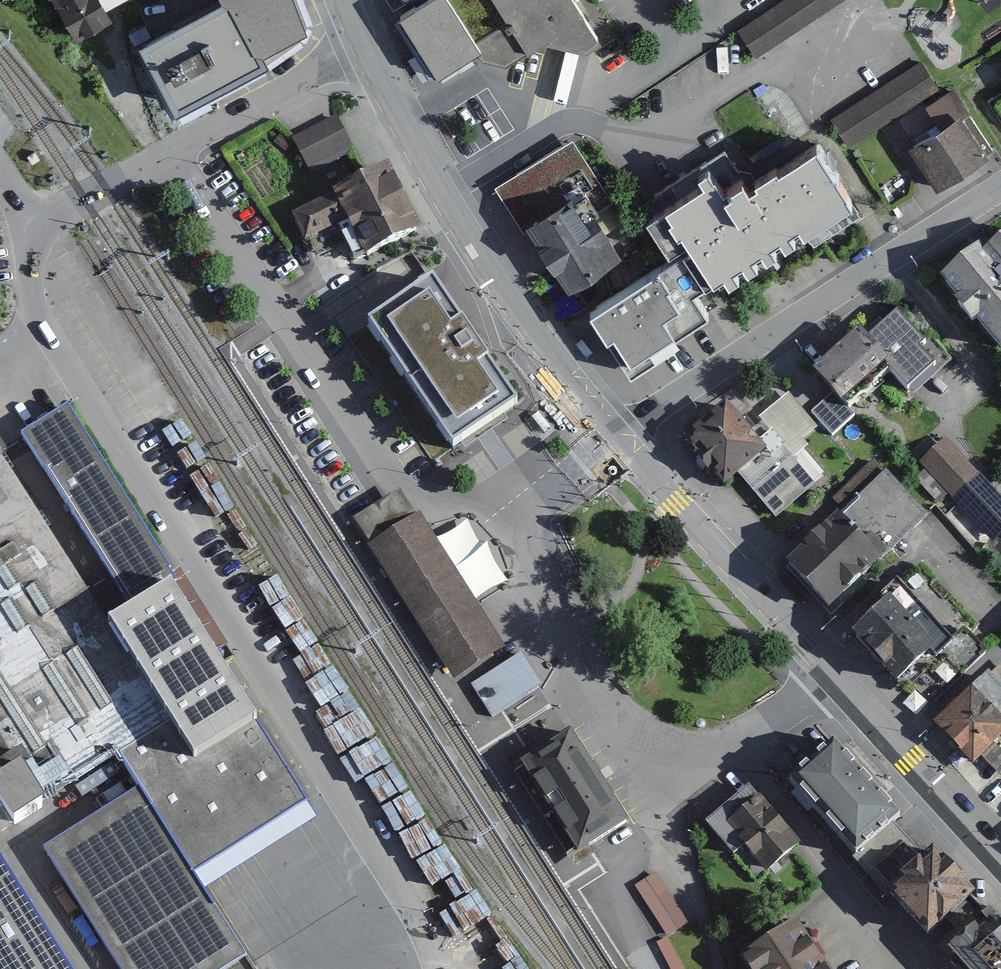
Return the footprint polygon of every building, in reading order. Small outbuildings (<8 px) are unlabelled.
[(70,40),(106,22),(94,0),(49,0),(70,40)] [(136,51),(177,120),(268,72),(261,59),(307,39),(293,0),(221,0),(223,8),(136,51)] [(402,17),(440,80),(478,56),(508,67),(516,62),(532,51),(550,39),(581,50),(594,41),(570,0),(429,0),(402,17)] [(739,32),(756,58),(844,0),(786,0),(739,32)] [(919,59),(832,119),(852,148),(940,88),(937,85),(919,59)] [(958,114),(906,147),(934,191),(986,159),(958,114)] [(311,127),(294,137),(312,171),(350,151),(354,149),(336,115),(311,127)] [(292,143),(281,133),(274,141),(284,151),(292,143)] [(570,134),(494,182),(564,285),(618,252),(591,210),(611,197),(570,134)] [(842,200),(805,144),(737,189),(729,176),(714,186),(698,161),(683,170),(689,180),(636,216),(659,252),(676,240),(680,246),(666,254),(688,287),(714,271),(720,280),(842,200)] [(382,168),(290,218),(304,243),(340,223),(364,266),(419,236),(382,168)] [(936,286),(1000,359),(1000,229),(936,286)] [(666,254),(581,308),(624,371),(667,342),(663,336),(701,310),(688,287),(666,254)] [(434,284),(367,329),(453,455),(485,433),(520,410),(434,284)] [(856,334),(805,380),(824,401),(810,414),(821,426),(834,442),(855,423),(842,409),(887,369),(907,391),(928,373),(911,354),(919,347),(893,318),(864,344),(856,334)] [(741,425),(720,400),(680,433),(722,482),(736,470),(773,514),(823,473),(799,444),(821,426),(810,414),(787,386),(741,425)] [(68,408),(20,438),(119,596),(166,567),(68,408)] [(945,446),(918,471),(952,507),(979,482),(945,446)] [(122,768),(138,793),(44,852),(118,968),(230,968),(247,959),(205,893),(318,822),(214,658),(228,649),(176,567),(120,602),(109,583),(90,595),(0,454),(0,845),(122,768)] [(783,563),(825,605),(842,588),(897,534),(990,628),(1000,617),(1000,587),(871,456),(822,504),(832,514),(783,563)] [(455,674),(498,647),(397,489),(374,503),(352,517),(455,674)] [(898,598),(845,644),(890,694),(942,647),(898,598)] [(521,650),(472,682),(493,714),(542,682),(521,650)] [(936,720),(972,758),(1000,732),(1000,660),(936,720)] [(626,816),(569,727),(521,758),(578,846),(626,816)] [(835,742),(792,780),(856,854),(900,816),(835,742)] [(459,864),(419,785),(386,801),(372,774),(367,777),(407,858),(436,843),(441,852),(435,855),(444,872),(459,864)] [(748,790),(707,825),(758,883),(793,853),(799,848),(748,790)] [(933,848),(890,886),(928,928),(971,890),(933,848)] [(0,871),(0,968),(62,968),(0,871)] [(655,872),(635,886),(668,934),(688,920),(655,872)] [(943,949),(962,968),(1000,968),(1000,921),(988,907),(943,949)] [(740,961),(745,968),(826,968),(797,924),(740,961)] [(656,945),(669,968),(682,968),(669,944),(656,945)]
